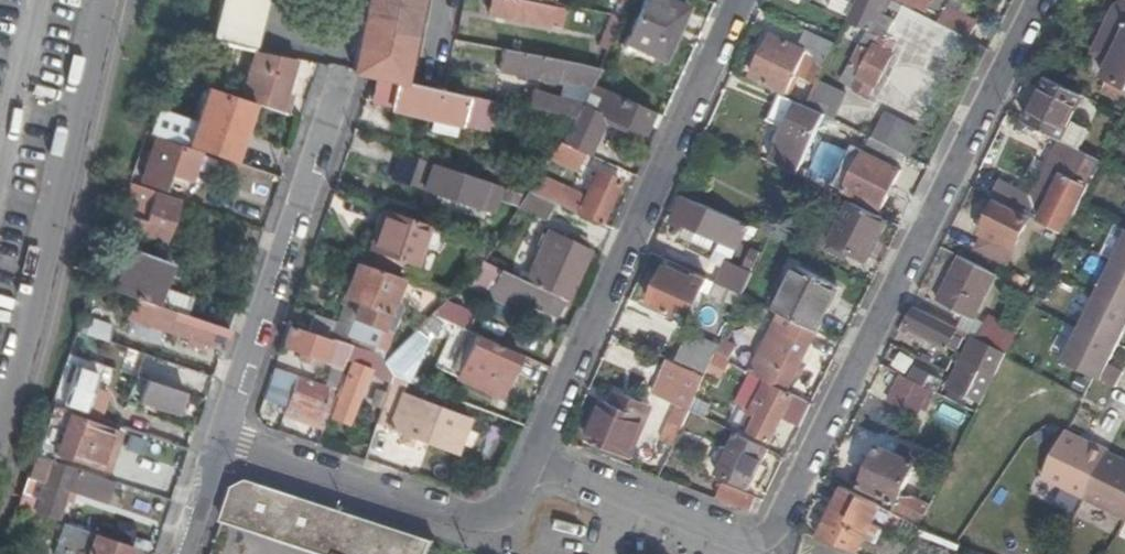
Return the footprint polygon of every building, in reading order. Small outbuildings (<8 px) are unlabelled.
[(209,43),(252,51),(264,0),(220,0),(209,43)] [(351,71),(373,75),(395,80),(400,81),(416,0),(365,0),(351,71)] [(565,7),(529,0),(490,0),(487,13),(556,27),(557,21),(562,22),(565,7)] [(684,10),(663,0),(645,0),(624,43),(661,59),(684,10)] [(849,22),(879,35),(885,38),(894,20),(884,15),(891,0),(890,0),(852,0),(858,3),(849,22)] [(932,0),(907,0),(927,10),(932,0)] [(1121,1),(1113,4),(1090,50),(1111,61),(1103,78),(1124,89),(1124,3),(1121,1)] [(969,40),(940,25),(902,6),(894,20),(885,38),(879,35),(878,38),(867,34),(850,69),(852,70),(860,74),(853,87),(852,89),(869,97),(874,87),(875,87),(892,55),(891,53),(899,37),(956,66),(969,40)] [(969,40),(970,41),(978,26),(948,10),(940,25),(969,40)] [(621,16),(610,14),(598,45),(608,48),(621,16)] [(837,44),(807,31),(799,49),(771,36),(752,78),(809,104),(820,82),(837,44)] [(282,96),(292,59),(253,52),(242,90),(262,98),(260,106),(284,114),(289,97),(282,96)] [(576,67),(503,53),(500,69),(566,82),(564,96),(532,89),(527,108),(568,116),(573,117),(592,85),(600,68),(577,64),(576,67)] [(312,81),(317,66),(303,63),(298,77),(312,81)] [(845,84),(853,87),(860,74),(852,70),(845,84)] [(400,81),(395,80),(394,84),(375,80),(370,101),(390,105),(389,107),(452,121),(489,128),(495,101),(443,90),(410,83),(400,81)] [(1072,120),(1083,96),(1049,80),(1027,124),(1057,139),(1080,151),(1091,130),(1072,120)] [(809,104),(808,107),(825,114),(835,119),(846,94),(820,82),(809,104)] [(171,122),(150,114),(144,131),(231,161),(251,103),(206,87),(194,123),(174,116),(171,122)] [(590,109),(596,112),(605,117),(604,118),(641,135),(649,117),(612,100),(613,98),(598,92),(590,109)] [(786,129),(771,162),(798,174),(825,114),(808,107),(776,92),(764,118),(786,129)] [(582,154),(583,154),(594,131),(588,128),(596,112),(590,109),(581,106),(562,145),(566,147),(582,154)] [(873,138),(910,157),(922,132),(885,113),(873,138)] [(195,152),(154,138),(146,161),(138,159),(136,165),(143,168),(140,180),(162,187),(166,174),(172,176),(170,181),(184,186),(186,180),(191,181),(194,171),(189,169),(195,152)] [(1096,173),(1102,161),(1080,151),(1057,139),(1051,150),(1075,162),(1068,175),(1065,174),(1046,211),(1031,204),(1033,199),(1007,186),(999,202),(1058,232),(1073,200),(1078,202),(1093,172),(1096,173)] [(575,171),(582,154),(566,147),(562,145),(558,143),(549,159),(575,171)] [(881,209),(901,170),(853,148),(843,168),(854,173),(845,191),(881,209)] [(502,187),(402,152),(392,177),(493,211),(502,187)] [(553,203),(599,223),(618,181),(596,172),(584,198),(559,187),(552,203),(553,203)] [(1065,235),(1096,173),(1093,172),(1078,202),(1073,200),(1058,232),(1065,235)] [(138,186),(127,183),(120,201),(131,205),(134,199),(138,186)] [(134,199),(148,204),(152,191),(138,186),(134,199)] [(161,243),(176,199),(152,191),(148,204),(145,215),(130,210),(124,230),(161,243)] [(553,203),(552,203),(535,195),(530,193),(528,196),(519,209),(545,221),(553,203)] [(750,225),(685,197),(675,219),(686,224),(680,238),(716,255),(717,253),(732,260),(738,247),(739,248),(750,225)] [(886,219),(853,202),(833,242),(866,259),(886,219)] [(1014,249),(1029,220),(996,204),(981,233),(983,235),(976,250),(1001,262),(1008,247),(1014,249)] [(428,224),(384,209),(371,249),(414,264),(428,224)] [(563,299),(565,299),(587,250),(579,247),(582,242),(575,239),(572,244),(547,233),(537,254),(542,256),(529,283),(563,299)] [(1063,360),(1116,387),(1124,373),(1109,365),(1124,333),(1124,237),(1063,360)] [(133,298),(182,315),(188,298),(166,290),(157,286),(159,281),(164,264),(127,251),(113,291),(133,298)] [(972,318),(994,274),(960,257),(937,301),(972,318)] [(563,299),(529,283),(489,265),(482,261),(464,281),(489,292),(492,286),(555,316),(563,299)] [(402,278),(357,262),(345,296),(348,297),(362,302),(351,337),(378,346),(383,332),(392,305),(402,278)] [(727,262),(717,283),(743,294),(753,273),(727,262)] [(688,321),(705,284),(667,267),(650,304),(688,321)] [(778,313),(782,315),(817,333),(838,289),(800,268),(778,313)] [(157,286),(166,290),(168,284),(159,281),(157,286)] [(717,283),(716,283),(711,294),(737,306),(743,294),(717,283)] [(348,297),(339,321),(334,338),(349,343),(351,337),(362,302),(348,297)] [(220,350),(228,330),(182,315),(133,298),(125,321),(220,350)] [(473,313),(446,300),(430,315),(465,330),(473,313)] [(402,308),(392,305),(383,332),(392,335),(402,308)] [(958,329),(916,308),(907,326),(957,351),(962,340),(954,335),(958,329)] [(318,315),(313,330),(332,337),(334,338),(339,321),(318,315)] [(758,358),(750,373),(751,373),(787,392),(817,333),(782,315),(775,329),(788,335),(773,365),(758,358)] [(1007,351),(1017,330),(988,316),(978,337),(1007,351)] [(113,328),(80,319),(75,333),(107,343),(113,328)] [(324,385),(336,390),(347,359),(352,344),(349,343),(334,338),(332,337),(331,339),(290,326),(283,346),(324,360),(325,359),(333,362),(324,385)] [(392,375),(407,381),(429,340),(415,330),(383,361),(392,375)] [(689,332),(675,363),(705,376),(715,354),(719,346),(689,332)] [(499,397),(518,354),(475,335),(456,378),(499,397)] [(967,399),(993,347),(975,338),(949,390),(967,399)] [(370,368),(377,352),(352,344),(347,359),(353,361),(331,416),(348,423),(356,402),(355,401),(362,385),(364,385),(370,368)] [(146,374),(152,358),(125,349),(120,366),(146,374)] [(370,368),(380,372),(383,361),(378,353),(377,352),(370,368)] [(80,369),(83,360),(68,355),(65,364),(73,367),(80,369)] [(671,423),(682,427),(690,410),(693,403),(705,376),(675,363),(669,360),(653,394),(678,407),(671,423)] [(361,431),(373,435),(392,375),(383,361),(380,372),(361,431)] [(196,391),(202,376),(167,365),(162,380),(196,391)] [(82,410),(102,417),(109,396),(89,389),(94,374),(80,369),(73,367),(61,403),(82,410)] [(319,410),(328,413),(336,390),(324,385),(275,368),(272,375),(283,379),(277,395),(303,404),(300,412),(308,415),(311,407),(319,410)] [(782,419),(799,428),(811,404),(787,392),(751,373),(735,404),(752,412),(763,390),(770,393),(750,433),(770,443),(782,419)] [(923,418),(936,393),(901,375),(888,401),(923,418)] [(176,412),(182,392),(143,379),(137,398),(176,412)] [(763,390),(752,412),(743,429),(750,433),(770,393),(763,390)] [(455,453),(469,416),(401,391),(387,427),(455,453)] [(622,456),(644,406),(628,398),(623,410),(605,402),(588,441),(622,456)] [(934,414),(959,421),(963,408),(938,401),(934,414)] [(693,403),(690,410),(723,427),(727,420),(693,403)] [(81,414),(101,421),(102,417),(82,410),(81,414)] [(118,433),(70,417),(57,454),(106,470),(118,433)] [(1108,453),(1109,450),(1093,442),(1091,445),(1066,433),(1044,477),(1124,518),(1124,462),(1108,453)] [(749,489),(768,450),(737,434),(729,450),(723,448),(720,455),(725,458),(717,474),(749,489)] [(919,526),(930,504),(913,496),(902,498),(899,496),(914,465),(879,447),(859,486),(895,503),(891,512),(919,526)] [(102,505),(109,483),(72,470),(51,463),(51,461),(42,458),(33,455),(26,477),(32,480),(43,484),(33,511),(56,519),(65,493),(102,505)] [(119,484),(151,495),(158,473),(126,463),(119,484)] [(26,477),(20,494),(26,496),(32,480),(26,477)] [(434,540),(367,518),(249,479),(234,485),(222,521),(322,553),(429,553),(434,540)] [(857,553),(880,506),(843,488),(818,538),(857,553)] [(721,489),(717,499),(734,506),(751,512),(755,502),(731,492),(731,493),(721,489)] [(20,494),(15,508),(27,512),(32,498),(26,496),(20,494)] [(131,546),(62,523),(52,553),(128,553),(131,546)]
